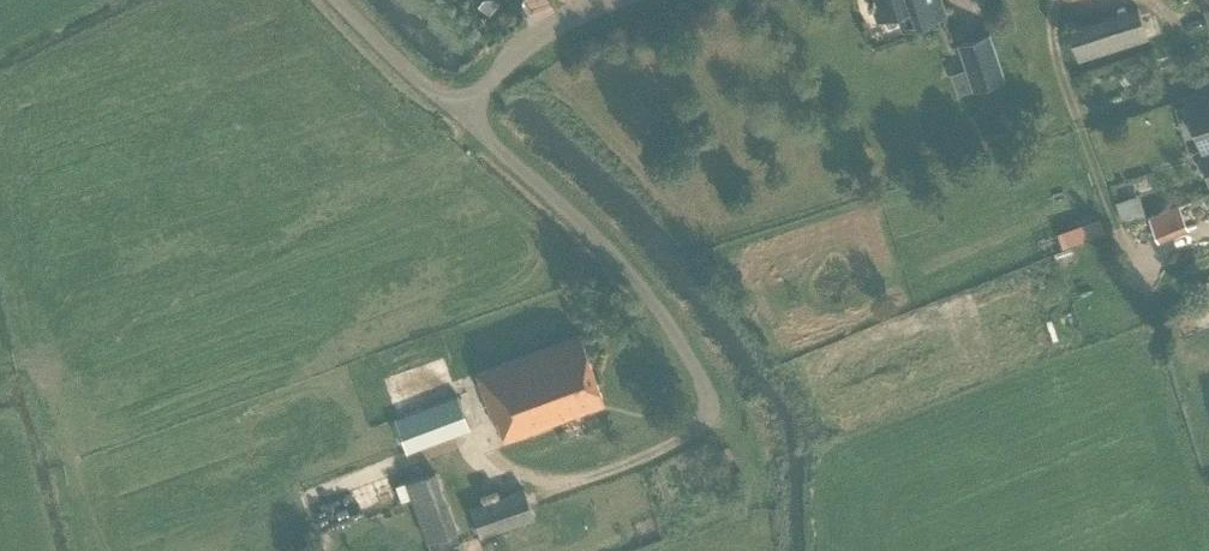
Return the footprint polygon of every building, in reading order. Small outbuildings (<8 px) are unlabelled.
[(477,6),(488,15),(498,4),(494,0),(482,0),(477,6)] [(545,16),(539,0),(522,0),(530,21),(545,16)] [(943,13),(939,0),(865,0),(867,5),(870,4),(875,18),(895,11),(900,27),(943,13)] [(1145,40),(1136,10),(1067,28),(1075,58),(1145,40)] [(1006,77),(991,32),(957,44),(973,89),(1006,77)] [(1188,104),(1203,150),(1208,148),(1208,97),(1188,104)] [(1122,181),(1126,195),(1146,190),(1141,175),(1122,181)] [(1180,205),(1151,217),(1157,235),(1187,224),(1180,205)] [(1059,250),(1073,245),(1075,252),(1062,256),(1066,267),(1079,263),(1080,267),(1107,259),(1094,219),(1054,232),(1059,250)] [(502,441),(601,404),(576,336),(475,373),(492,420),(494,419),(502,441)] [(468,429),(457,403),(455,396),(394,419),(407,453),(468,429)] [(457,533),(435,473),(406,484),(428,544),(457,533)] [(367,515),(393,506),(386,483),(360,491),(367,515)] [(478,536),(530,517),(520,489),(467,509),(478,536)]
